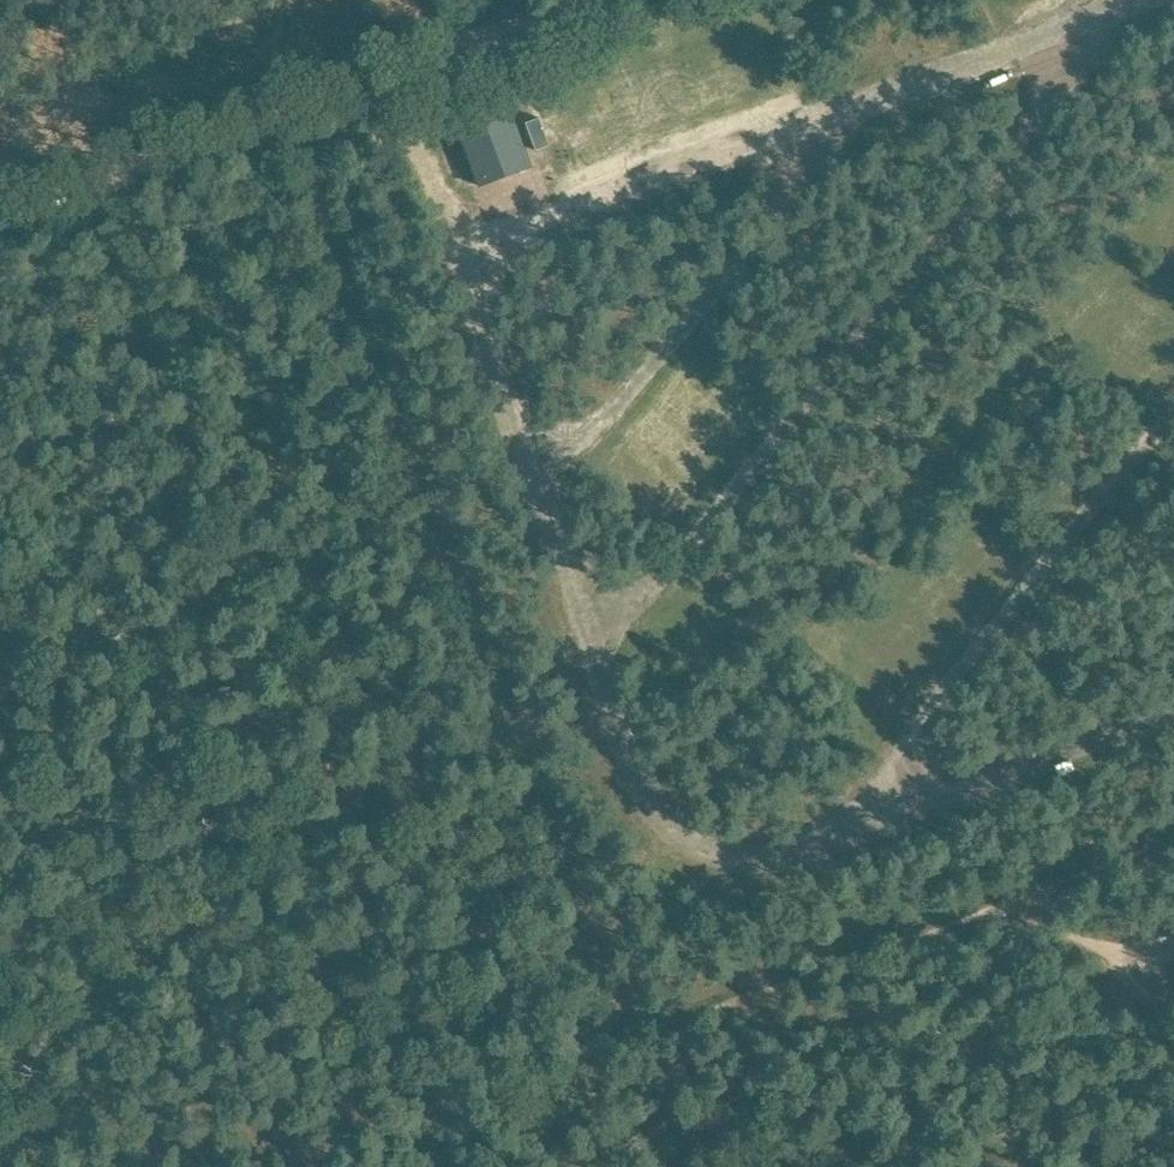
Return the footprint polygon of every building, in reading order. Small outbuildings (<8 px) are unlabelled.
[(453,115),(479,185),(531,166),(505,96),(453,115)]
